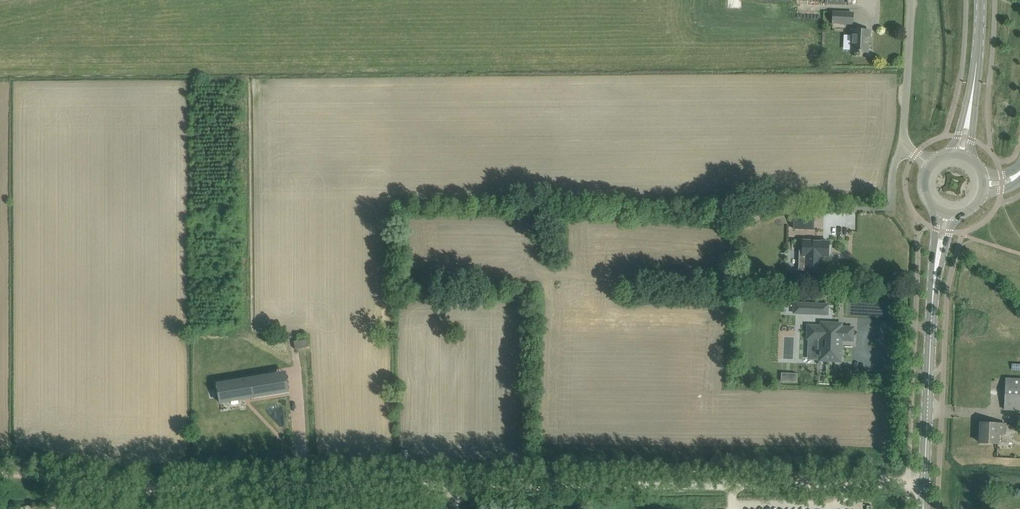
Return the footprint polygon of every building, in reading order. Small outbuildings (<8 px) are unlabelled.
[(853,11),(840,11),(834,10),(833,24),(853,25),(853,11)] [(870,30),(860,30),(852,30),(851,52),(868,52),(868,39),(870,39),(870,30)] [(745,216),(758,216),(758,205),(745,205),(745,207),(742,207),(742,214),(745,214),(745,216)] [(795,213),(794,229),(813,230),(814,213),(795,213)] [(829,242),(819,241),(802,241),(802,251),(799,250),(798,270),(806,271),(806,272),(820,272),(821,260),(818,260),(818,256),(828,256),(829,242)] [(829,304),(806,303),(805,315),(828,315),(829,304)] [(842,324),(836,323),(822,323),(821,326),(809,326),(808,338),(821,339),(820,360),(840,361),(841,340),(846,340),(846,338),(846,328),(842,327),(842,324)] [(306,339),(294,341),(295,349),(307,347),(306,339)] [(286,371),(217,382),(220,404),(290,392),(286,371)] [(1004,409),(1019,410),(1019,379),(1006,379),(1004,409)] [(1005,434),(1005,424),(981,423),(980,443),(998,444),(998,443),(995,443),(996,433),(1005,434)]
